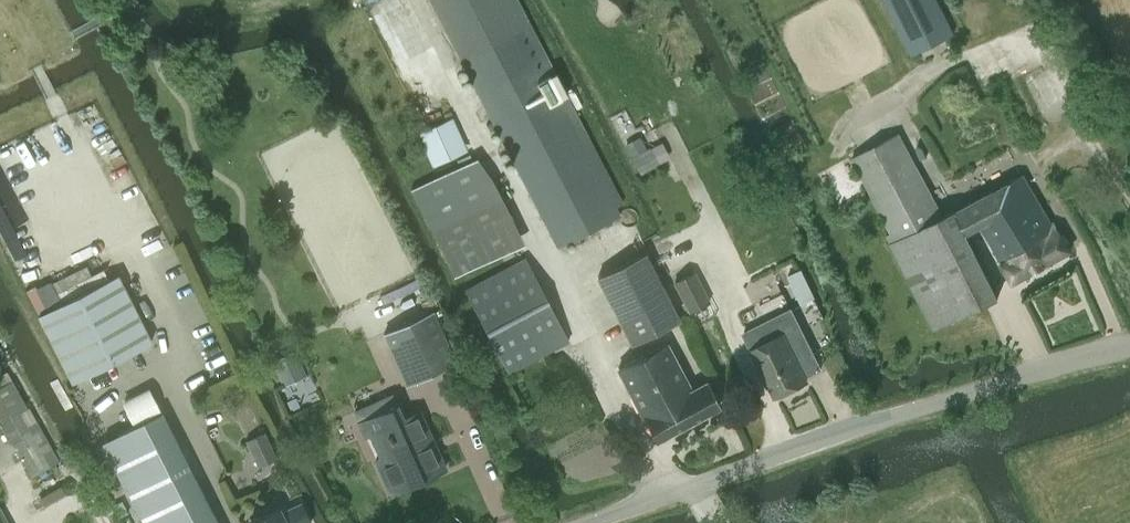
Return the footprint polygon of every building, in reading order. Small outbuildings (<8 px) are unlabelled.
[(559,245),(619,214),(509,0),(431,0),(559,245)] [(954,33),(938,0),(887,0),(913,53),(954,33)] [(901,132),(854,158),(892,231),(889,233),(934,327),(999,295),(967,231),(958,206),(943,213),(901,132)] [(640,137),(627,144),(632,153),(645,147),(640,137)] [(651,147),(632,156),(642,174),(660,164),(651,147)] [(958,206),(967,231),(984,224),(1014,279),(1047,262),(1031,233),(1037,229),(1027,210),(1028,209),(1025,204),(1037,198),(1025,176),(958,206)] [(1031,233),(1047,262),(1071,250),(1056,222),(1052,224),(1037,198),(1025,204),(1028,209),(1027,210),(1037,229),(1031,233)] [(679,319),(646,252),(597,276),(631,343),(679,319)] [(509,371),(569,340),(526,257),(466,288),(509,371)] [(815,297),(802,269),(788,275),(801,304),(815,297)] [(151,341),(118,273),(38,312),(71,380),(151,341)] [(709,301),(694,273),(675,282),(690,311),(709,301)] [(792,307),(742,332),(750,348),(775,397),(809,380),(808,376),(823,369),(792,307)] [(408,383),(456,361),(433,311),(385,333),(408,383)] [(691,390),(665,341),(619,365),(657,437),(721,404),(708,381),(691,390)] [(272,361),(284,387),(307,377),(295,350),(272,361)] [(393,394),(357,410),(361,420),(367,433),(369,433),(380,457),(377,458),(392,491),(445,467),(419,411),(403,418),(393,394)] [(59,460),(27,403),(0,418),(32,475),(59,460)] [(210,508),(162,412),(104,441),(146,522),(218,522),(210,508)] [(277,456),(265,431),(246,440),(258,465),(277,456)] [(62,466),(31,483),(37,494),(68,477),(62,466)] [(250,522),(308,522),(310,522),(301,503),(281,512),(280,508),(250,522)] [(0,506),(0,522),(9,522),(0,506)]
